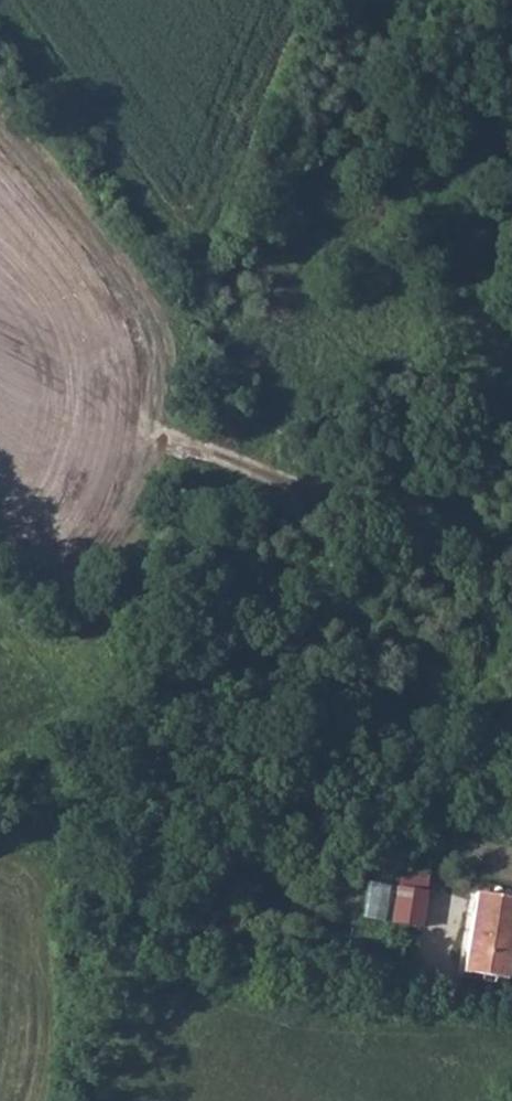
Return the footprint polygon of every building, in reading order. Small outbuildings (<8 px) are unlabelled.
[(393,885),(389,923),(422,926),(426,888),(393,885)] [(511,921),(511,898),(472,891),(457,971),(502,979),(511,921)]
